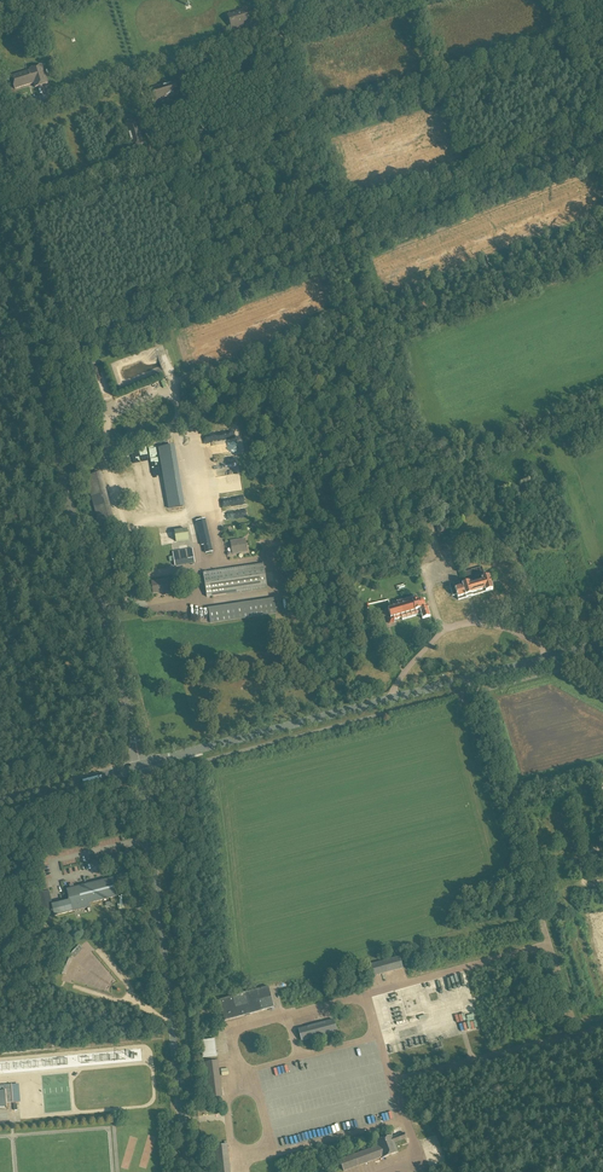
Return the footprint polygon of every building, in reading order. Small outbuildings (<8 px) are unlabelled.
[(247,13),(246,9),(227,15),(232,30),(231,28),(235,27),(247,23),(248,25),(251,24),(248,17),(251,16),(250,12),(247,13)] [(42,65),(33,68),(32,68),(32,66),(29,67),(30,70),(11,76),(15,89),(34,83),(35,88),(48,84),(42,65)] [(179,93),(176,84),(175,81),(149,89),(153,103),(160,101),(160,99),(179,93)] [(146,156),(145,153),(143,144),(144,144),(139,127),(141,126),(139,119),(126,122),(129,135),(128,135),(130,142),(131,141),(133,147),(134,146),(134,149),(126,152),(129,160),(146,156)] [(175,444),(159,447),(169,509),(186,506),(175,444)] [(101,526),(115,522),(102,473),(88,477),(101,526)] [(206,519),(199,520),(202,537),(200,538),(202,545),(204,545),(206,553),(213,551),(206,519)] [(441,520),(435,521),(439,533),(445,531),(441,520)] [(176,541),(189,539),(188,529),(174,531),(176,541)] [(245,539),(231,541),(233,553),(247,551),(245,539)] [(195,562),(192,548),(173,551),(174,556),(169,557),(170,561),(175,561),(176,566),(195,562)] [(264,565),(204,573),(207,597),(267,589),(264,565)] [(463,587),(458,588),(455,589),(454,583),(450,584),(453,596),(454,595),(456,595),(457,595),(459,600),(493,590),(489,576),(482,579),(482,581),(479,582),(477,576),(484,574),(482,567),(465,572),(467,579),(470,578),(471,581),(475,580),(476,583),(469,585),(469,582),(462,584),(463,587)] [(169,590),(168,579),(152,581),(154,592),(154,591),(159,590),(159,591),(169,590)] [(397,602),(395,602),(396,604),(393,605),(393,604),(393,605),(390,606),(391,608),(388,609),(391,618),(388,619),(390,624),(395,622),(395,623),(394,620),(397,619),(397,620),(398,620),(398,619),(402,618),(402,620),(421,614),(422,619),(430,617),(428,609),(429,609),(428,607),(426,608),(425,607),(426,605),(424,601),(421,600),(418,600),(416,596),(397,602)] [(40,893),(38,893),(42,912),(53,909),(55,916),(90,907),(90,903),(118,896),(113,878),(74,888),(74,885),(70,886),(71,889),(67,890),(70,901),(52,905),(49,891),(48,891),(43,892),(40,893)] [(367,965),(371,977),(372,977),(379,975),(379,974),(386,973),(387,973),(387,972),(394,970),(394,971),(395,970),(402,968),(403,968),(400,957),(367,965)] [(249,1014),(250,1014),(274,1007),(274,1008),(274,1007),(268,987),(232,997),(220,1000),(219,1000),(225,1021),(247,1015),(247,1013),(249,1013),(249,1014)] [(337,1031),(334,1020),(298,1029),(301,1041),(302,1041),(303,1043),(308,1041),(307,1039),(337,1031)] [(203,1058),(217,1056),(215,1039),(201,1041),(203,1058)] [(221,1097),(222,1097),(222,1096),(221,1096),(221,1092),(222,1092),(221,1087),(220,1087),(220,1083),(221,1083),(220,1083),(219,1079),(220,1079),(220,1078),(219,1079),(219,1075),(219,1074),(218,1071),(219,1070),(218,1066),(217,1062),(218,1062),(218,1061),(206,1062),(210,1098),(218,1098),(218,1099),(222,1099),(221,1097)] [(13,1103),(12,1083),(11,1083),(11,1084),(5,1085),(5,1084),(5,1085),(0,1085),(0,1107),(6,1107),(7,1108),(7,1102),(13,1101),(13,1103)] [(339,1160),(344,1171),(345,1171),(351,1168),(352,1168),(359,1165),(360,1165),(366,1163),(367,1163),(367,1162),(374,1160),(377,1159),(381,1157),(382,1157),(382,1158),(398,1152),(394,1143),(406,1138),(404,1133),(393,1137),(392,1135),(376,1141),(378,1146),(339,1160)] [(227,1145),(215,1146),(218,1171),(230,1171),(227,1145)]
